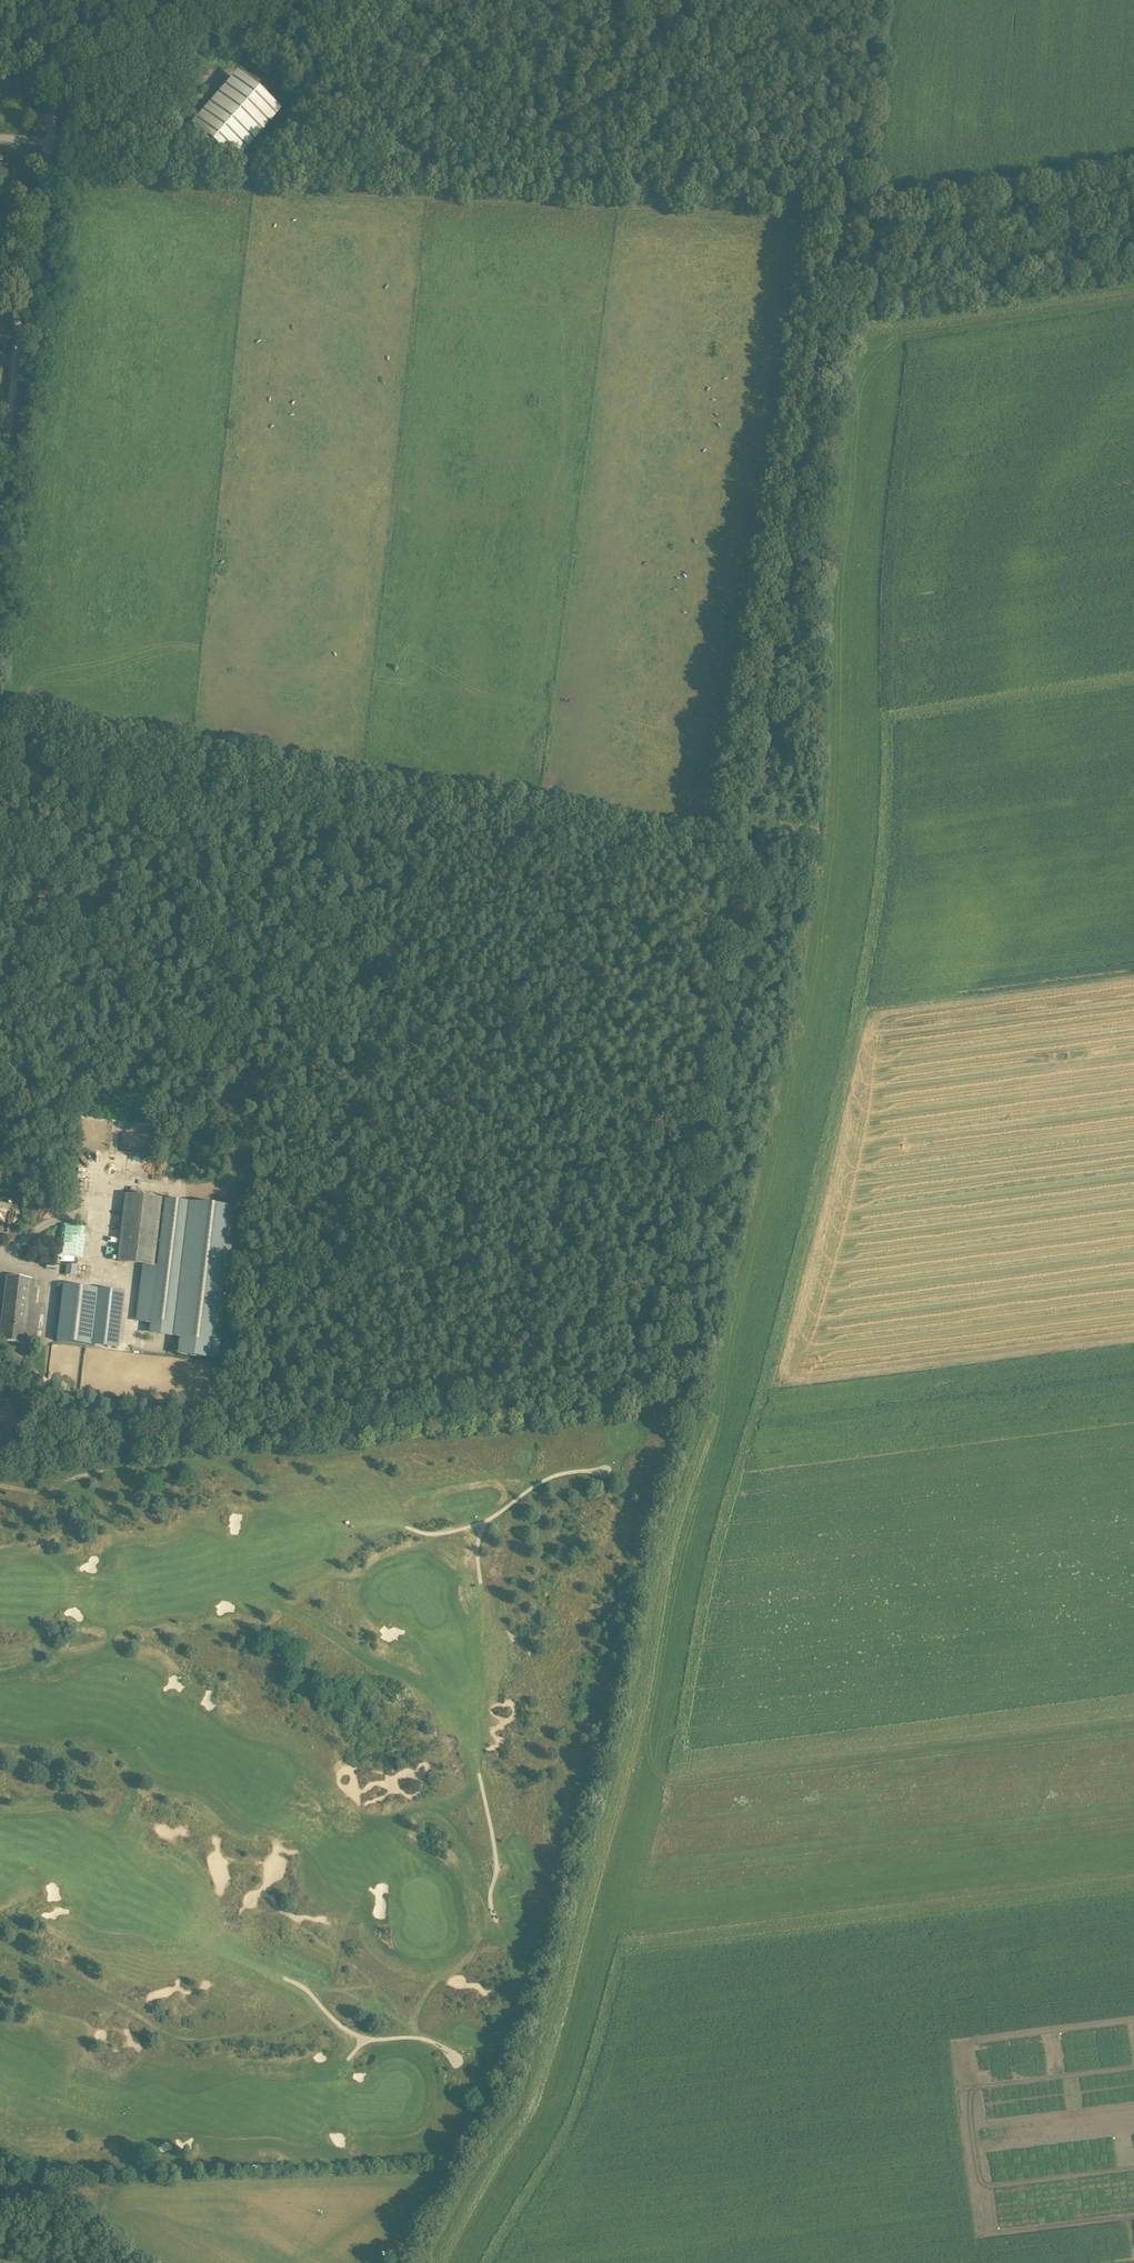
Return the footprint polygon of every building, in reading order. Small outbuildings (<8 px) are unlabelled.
[(191,126),(235,165),(281,111),(237,73),(191,126)] [(8,149),(0,147),(0,161),(12,163),(14,153),(8,152),(8,149)] [(134,1321),(151,1323),(166,1200),(123,1195),(115,1260),(141,1263),(134,1321)] [(180,1338),(178,1356),(217,1360),(235,1208),(166,1200),(151,1323),(150,1334),(180,1338)] [(77,1264),(67,1263),(66,1275),(76,1276),(77,1264)] [(36,1345),(41,1304),(30,1303),(32,1279),(6,1276),(0,1329),(0,1341),(23,1343),(21,1358),(28,1358),(30,1344),(36,1345)] [(122,1292),(63,1285),(57,1341),(115,1348),(122,1292)]
